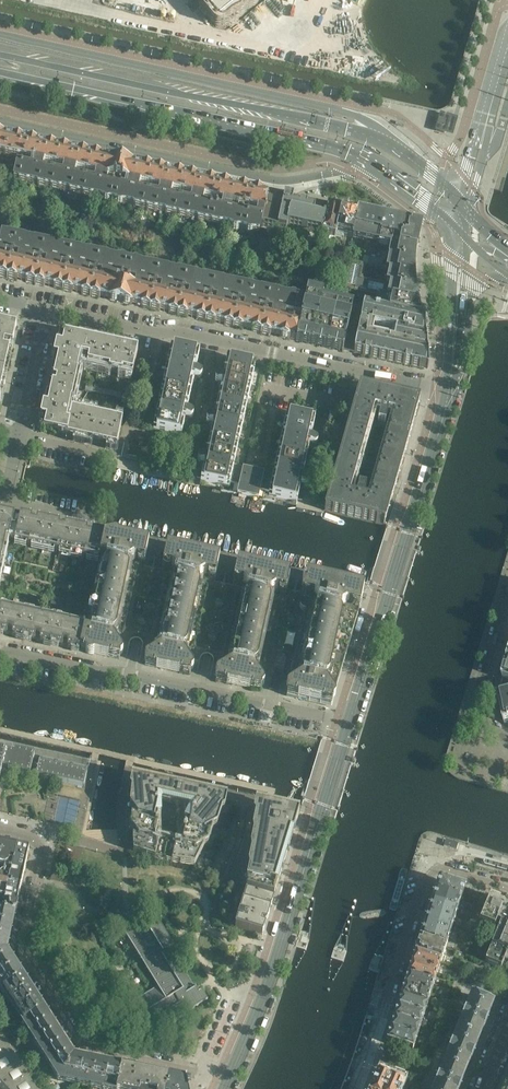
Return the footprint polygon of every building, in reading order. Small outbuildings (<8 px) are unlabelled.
[(200,1),(221,26),(252,0),(201,0),(200,1)] [(456,118),(441,114),(436,130),(451,134),(456,118)] [(9,139),(4,138),(4,137),(0,136),(0,155),(5,156),(9,139)] [(19,158),(23,141),(14,139),(13,140),(9,139),(5,156),(19,159),(19,158)] [(33,185),(42,146),(37,145),(37,144),(28,142),(23,141),(19,158),(32,161),(30,167),(18,164),(14,181),(33,185)] [(51,179),(52,172),(43,170),(44,164),(53,166),(55,159),(57,160),(60,150),(56,149),(56,148),(46,146),(46,147),(42,146),(33,185),(51,189),(53,179),(51,179)] [(65,192),(74,153),(69,152),(69,151),(60,149),(60,150),(57,160),(55,159),(53,166),(64,168),(62,174),(52,172),(51,179),(53,179),(51,189),(65,192)] [(83,186),(84,179),(75,177),(76,171),(85,173),(87,166),(89,167),(91,157),(88,156),(78,153),(78,154),(74,153),(65,192),(83,196),(85,186),(83,186)] [(97,199),(106,160),(101,159),(101,158),(92,156),(91,157),(89,167),(87,166),(85,173),(96,175),(94,181),(84,179),(83,186),(85,186),(83,196),(97,199)] [(106,160),(97,199),(111,202),(115,203),(129,206),(137,167),(133,166),(133,165),(123,163),(123,164),(120,163),(110,161),(106,160)] [(147,200),(149,193),(139,191),(140,185),(150,187),(151,181),(150,180),(152,170),(142,168),(137,167),(129,206),(143,209),(145,200),(147,200)] [(161,213),(169,174),(165,173),(165,172),(155,170),(155,171),(152,170),(150,180),(151,181),(150,187),(159,190),(158,195),(149,193),(147,200),(145,200),(143,209),(161,213)] [(179,207),(181,200),(171,198),(172,192),(182,194),(183,188),(181,187),(184,177),(174,174),(174,175),(169,174),(161,213),(175,216),(177,207),(179,207)] [(193,220),(201,181),(197,180),(197,179),(187,177),(187,178),(184,177),(181,187),(183,188),(182,194),(191,197),(190,202),(181,200),(179,207),(177,207),(175,216),(193,220)] [(212,224),(216,207),(203,205),(204,199),(217,202),(220,185),(216,184),(206,181),(206,182),(201,181),(193,220),(212,224)] [(226,227),(234,188),(230,187),(220,185),(217,202),(223,203),(221,209),(216,207),(212,224),(226,227)] [(238,212),(239,207),(245,208),(249,191),(239,189),(234,188),(226,227),(232,228),(233,230),(236,231),(237,230),(240,230),(244,214),(238,212)] [(261,226),(267,195),(263,194),(253,192),(249,191),(245,208),(257,211),(256,216),(244,214),(240,230),(246,232),(247,234),(250,234),(251,232),(259,234),(261,226)] [(322,234),(327,208),(292,200),(285,199),(284,199),(268,195),(267,195),(261,226),(286,231),(286,227),(322,234)] [(336,233),(341,211),(341,210),(327,208),(322,234),(322,236),(335,239),(336,233)] [(356,239),(360,215),(359,214),(357,214),(355,211),(353,213),(341,211),(336,233),(343,234),(343,236),(356,239)] [(366,241),(371,217),(365,216),(365,214),(360,213),(359,214),(360,215),(356,239),(366,241)] [(379,244),(384,220),(383,220),(383,218),(378,217),(377,218),(371,217),(366,241),(379,244)] [(406,238),(409,225),(409,224),(404,223),(403,224),(391,222),(391,220),(386,219),(385,220),(384,220),(379,244),(392,247),(392,250),(398,251),(401,237),(406,238)] [(416,250),(420,232),(421,228),(410,226),(409,225),(406,238),(401,237),(398,251),(392,250),(390,258),(391,258),(414,263),(414,262),(415,261),(415,257),(414,256),(415,250),(416,250)] [(6,254),(12,256),(16,237),(2,234),(0,245),(0,276),(7,278),(11,261),(5,260),(6,254)] [(21,280),(30,240),(16,237),(12,256),(18,257),(17,263),(11,261),(7,278),(16,280),(17,279),(21,280)] [(33,266),(34,260),(40,261),(44,243),(30,240),(21,280),(26,281),(26,282),(35,284),(39,267),(33,266)] [(49,286),(58,247),(44,243),(40,261),(46,263),(45,268),(39,267),(35,284),(44,286),(44,285),(49,286)] [(60,272),(61,266),(68,268),(72,250),(58,247),(49,286),(54,287),(54,288),(63,290),(66,273),(60,272)] [(77,292),(85,253),(72,250),(68,268),(74,269),(73,275),(66,273),(63,290),(72,292),(72,291),(77,292)] [(88,278),(89,272),(95,274),(99,256),(85,253),(77,292),(81,293),(81,294),(91,296),(94,279),(88,278)] [(105,298),(113,259),(99,256),(95,274),(102,275),(100,281),(94,279),(91,296),(100,298),(100,297),(105,298)] [(414,270),(415,265),(413,264),(414,263),(391,258),(389,271),(392,271),(413,276),(413,270),(414,270)] [(122,303),(132,305),(132,304),(136,305),(145,266),(131,263),(127,262),(113,259),(105,298),(109,299),(109,300),(119,302),(122,303)] [(415,291),(415,290),(389,284),(363,278),(366,266),(362,265),(348,262),(342,289),(391,300),(390,307),(383,305),(381,311),(421,319),(422,315),(419,315),(418,305),(416,297),(417,296),(416,292),(415,291)] [(148,291),(149,285),(155,286),(159,269),(145,266),(136,305),(141,306),(141,307),(150,309),(154,292),(148,291)] [(164,311),(173,272),(159,269),(155,286),(161,288),(160,293),(154,292),(150,309),(159,311),(160,310),(164,311)] [(414,283),(413,279),(413,276),(392,271),(389,284),(415,290),(414,289),(416,288),(415,283),(414,283)] [(175,297),(176,291),(183,292),(187,275),(173,272),(164,311),(169,312),(169,313),(178,315),(182,298),(175,297)] [(192,317),(201,278),(187,275),(183,292),(189,294),(188,299),(182,298),(178,315),(187,317),(187,316),(192,317)] [(203,303),(204,297),(211,299),(214,281),(201,278),(192,317),(197,318),(197,319),(206,321),(209,304),(203,303)] [(220,323),(228,284),(214,281),(211,299),(217,300),(216,306),(209,304),(206,321),(215,323),(215,322),(220,323)] [(231,309),(232,303),(239,305),(243,287),(228,284),(220,323),(221,324),(224,325),(224,324),(234,327),(238,310),(231,309)] [(248,329),(256,290),(243,287),(239,305),(245,306),(244,312),(238,310),(234,327),(248,329)] [(259,315),(260,309),(266,310),(270,293),(256,290),(248,329),(252,330),(252,331),(261,333),(265,316),(259,315)] [(343,351),(353,307),(353,306),(322,299),(323,294),(307,291),(305,301),(301,317),(300,324),(296,341),(343,351)] [(275,335),(284,296),(270,293),(266,310),(273,312),(271,318),(265,316),(261,333),(270,335),(270,334),(275,335)] [(296,341),(300,324),(284,320),(286,314),(301,317),(305,301),(284,296),(275,335),(280,337),(289,339),(296,341)] [(428,369),(428,363),(427,356),(427,352),(425,332),(424,325),(423,320),(421,319),(381,311),(364,307),(363,309),(353,307),(343,351),(427,369),(428,369)] [(13,342),(17,325),(0,321),(0,371),(5,372),(11,345),(12,346),(13,342)] [(98,369),(104,343),(60,334),(53,366),(81,372),(83,362),(80,362),(81,356),(89,358),(87,367),(98,369)] [(132,377),(136,358),(138,351),(104,343),(98,369),(132,377)] [(196,371),(197,364),(199,353),(171,347),(162,388),(191,394),(194,377),(199,378),(200,378),(201,377),(202,376),(202,375),(202,374),(202,373),(201,372),(200,372),(196,371)] [(149,361),(150,354),(142,352),(141,359),(149,361)] [(227,359),(225,370),(223,377),(219,376),(218,376),(217,376),(216,377),(216,378),(215,379),(216,379),(216,380),(216,381),(217,381),(218,382),(222,383),(218,400),(247,406),(256,365),(227,359)] [(74,403),(81,372),(53,366),(52,369),(55,369),(53,379),(51,379),(50,385),(52,386),(50,396),(47,395),(46,397),(74,403)] [(187,411),(188,404),(191,394),(162,388),(153,428),(182,435),(186,417),(190,418),(191,418),(192,417),(193,417),(193,416),(193,415),(193,414),(193,413),(192,412),(191,412),(187,411)] [(359,388),(325,510),(384,523),(419,401),(360,388),(359,388)] [(75,419),(67,418),(68,412),(72,413),(74,403),(46,397),(39,429),(83,439),(89,413),(77,410),(75,419)] [(238,446),(243,422),(247,406),(218,400),(215,417),(210,416),(209,416),(208,416),(207,417),(207,418),(207,419),(207,420),(207,421),(208,421),(208,422),(209,422),(213,423),(210,440),(238,446)] [(117,446),(123,420),(89,413),(83,439),(117,446)] [(311,438),(313,431),(315,420),(287,414),(278,455),(306,461),(310,444),(314,445),(315,445),(316,445),(317,444),(318,443),(318,442),(318,441),(317,440),(317,439),(316,439),(311,438)] [(385,425),(387,416),(380,415),(378,423),(385,425)] [(234,466),(235,462),(238,446),(210,440),(206,457),(202,456),(201,456),(200,457),(199,457),(199,458),(199,459),(198,460),(199,460),(199,461),(199,462),(200,462),(205,463),(201,481),(229,487),(230,484),(234,466)] [(302,478),(304,472),(306,461),(278,455),(273,475),(270,492),(269,496),(297,502),(301,484),(306,485),(307,485),(308,485),(308,484),(309,483),(309,482),(309,481),(308,480),(308,479),(307,479),(302,478)] [(239,486),(243,468),(234,466),(230,484),(239,486)] [(248,496),(254,470),(243,468),(239,486),(237,494),(248,496)] [(260,490),(264,473),(254,470),(248,496),(259,498),(260,490)] [(270,492),(273,475),(264,473),(260,490),(270,492)] [(364,496),(366,488),(359,486),(357,495),(364,496)] [(9,541),(15,542),(20,519),(0,514),(0,568),(4,551),(7,552),(9,541)] [(44,548),(49,523),(20,517),(20,519),(15,542),(14,545),(26,547),(27,544),(44,548)] [(71,557),(77,529),(49,523),(44,548),(59,552),(59,555),(71,557)] [(99,560),(104,535),(77,529),(71,557),(81,559),(82,556),(99,560)] [(121,598),(122,597),(123,595),(123,593),(123,591),(123,589),(123,587),(125,585),(126,584),(126,582),(126,580),(125,578),(125,576),(127,575),(128,573),(128,571),(128,569),(127,567),(128,566),(122,565),(123,560),(126,561),(126,562),(129,563),(138,557),(146,559),(149,545),(120,538),(119,537),(118,537),(117,536),(116,536),(115,536),(114,536),(113,536),(112,536),(111,536),(111,537),(104,535),(99,560),(85,625),(80,650),(86,651),(86,652),(87,653),(88,653),(89,654),(90,654),(91,655),(92,655),(93,654),(94,654),(120,659),(120,655),(121,655),(122,654),(123,653),(123,652),(123,651),(123,650),(122,650),(113,635),(110,634),(109,636),(106,635),(108,631),(113,632),(113,631),(115,629),(116,627),(116,625),(116,623),(115,622),(116,620),(116,619),(117,619),(117,618),(118,617),(118,616),(119,615),(119,614),(119,613),(118,613),(118,612),(118,611),(118,609),(120,607),(121,606),(121,604),(121,602),(120,600),(121,598)] [(194,606),(193,605),(194,603),(195,601),(196,600),(197,598),(196,596),(196,594),(196,592),(198,590),(199,588),(199,586),(199,585),(198,583),(198,581),(193,580),(194,576),(197,576),(196,578),(200,579),(208,573),(216,575),(217,572),(219,560),(167,549),(164,563),(171,565),(177,574),(180,574),(181,573),(184,573),(183,578),(177,577),(177,578),(176,579),(175,580),(174,581),(174,582),(174,583),(174,584),(174,585),(175,587),(174,589),(173,590),(172,592),(171,594),(171,596),(172,598),(172,600),(170,601),(169,603),(169,605),(169,607),(170,609),(169,611),(168,612),(167,614),(167,616),(167,618),(168,620),(167,622),(165,623),(164,625),(164,627),(164,629),(165,631),(165,633),(163,634),(162,635),(162,637),(162,639),(163,641),(162,643),(168,644),(167,649),(164,648),(164,646),(161,646),(146,655),(146,656),(145,657),(145,658),(145,659),(145,660),(146,661),(145,665),(190,675),(191,671),(192,670),(193,669),(193,668),(193,667),(193,666),(193,665),(184,651),(180,650),(180,651),(177,651),(178,646),(184,647),(184,646),(186,645),(187,643),(187,641),(187,639),(186,637),(186,635),(188,634),(189,632),(189,630),(189,628),(188,626),(189,624),(190,623),(191,622),(191,621),(192,620),(192,619),(192,618),(192,617),(191,616),(191,615),(191,613),(193,612),(194,611),(194,610),(194,609),(194,608),(194,607),(194,606)] [(263,628),(264,626),(265,624),(265,622),(264,620),(264,618),(265,617),(266,617),(267,616),(267,615),(267,614),(267,613),(267,612),(267,611),(266,609),(267,607),(268,606),(269,605),(269,604),(270,603),(270,602),(270,601),(269,600),(269,599),(269,598),(269,597),(264,596),(265,591),(267,592),(267,593),(270,594),(279,588),(287,590),(288,588),(290,576),(237,564),(234,579),(242,580),(248,589),(251,590),(251,588),(254,589),(253,594),(248,592),(247,594),(246,595),(245,597),(245,598),(245,600),(245,603),(245,605),(243,606),(243,607),(242,608),(242,609),(242,610),(242,611),(242,612),(243,613),(243,615),(242,616),(241,617),(240,618),(240,619),(240,620),(240,621),(240,622),(241,624),(240,626),(240,627),(239,627),(238,628),(238,629),(237,630),(237,631),(237,632),(238,633),(238,635),(238,637),(236,638),(235,640),(235,642),(235,644),(236,646),(236,648),(234,650),(233,651),(233,653),(233,655),(234,657),(233,658),(239,660),(238,664),(235,664),(235,662),(232,661),(217,671),(216,671),(216,672),(216,673),(216,674),(216,675),(216,676),(217,677),(216,680),(261,690),(262,686),(263,685),(264,685),(264,684),(264,683),(264,682),(264,681),(255,666),(251,665),(251,667),(248,666),(249,662),(255,663),(255,662),(256,661),(256,660),(257,659),(257,658),(258,658),(258,657),(258,655),(257,653),(257,651),(259,649),(260,648),(260,647),(260,646),(260,645),(260,644),(260,643),(259,642),(260,640),(261,639),(262,638),(262,637),(262,636),(263,635),(263,634),(262,633),(262,632),(262,631),(262,629),(263,628)] [(334,697),(358,617),(359,613),(358,613),(361,599),(362,599),(363,592),(306,579),(304,585),(303,585),(302,585),(302,586),(302,587),(303,587),(304,587),(300,605),(300,606),(300,607),(301,608),(301,609),(302,610),(303,610),(304,610),(305,611),(291,677),(299,679),(298,683),(290,681),(287,696),(332,706),(334,697)] [(29,613),(12,609),(13,606),(1,604),(1,607),(0,610),(0,633),(24,638),(29,613)] [(52,644),(58,616),(46,614),(45,617),(29,613),(24,638),(52,644)] [(80,650),(85,625),(68,622),(69,619),(58,616),(52,644),(80,650)] [(499,697),(504,723),(507,722),(507,695),(499,697)] [(30,775),(34,755),(12,750),(12,752),(6,751),(2,769),(30,775)] [(84,787),(87,773),(39,762),(36,776),(84,787)] [(172,862),(195,865),(205,846),(203,845),(204,837),(210,838),(213,829),(211,828),(213,821),(219,821),(222,811),(219,811),(222,798),(136,779),(134,792),(131,792),(130,801),(136,804),(134,811),(132,811),(131,820),(136,823),(135,830),(133,830),(133,852),(156,858),(172,862)] [(273,899),(290,843),(299,815),(255,805),(253,816),(255,819),(252,832),(253,836),(250,850),(251,854),(248,868),(249,872),(246,885),(247,889),(246,891),(273,899)] [(457,850),(458,844),(459,844),(446,840),(444,846),(457,850)] [(17,849),(3,846),(0,859),(0,867),(5,868),(4,871),(11,873),(17,849)] [(24,875),(29,852),(17,849),(11,873),(24,875)] [(24,875),(11,873),(4,871),(3,876),(2,876),(0,877),(0,879),(0,884),(21,889),(24,875)] [(461,899),(464,889),(439,881),(436,891),(461,899)] [(21,889),(0,884),(0,898),(18,902),(21,889)] [(270,911),(273,899),(246,891),(243,903),(270,911)] [(457,911),(461,899),(436,891),(432,903),(457,911)] [(490,897),(479,924),(494,930),(496,924),(500,925),(492,945),(491,945),(488,950),(489,951),(485,963),(501,969),(504,962),(507,964),(507,905),(490,897)] [(18,902),(0,898),(0,913),(15,916),(18,902)] [(266,923),(270,911),(243,903),(239,915),(266,923)] [(454,923),(457,911),(432,903),(428,915),(454,923)] [(15,916),(0,913),(0,926),(12,928),(15,916)] [(262,935),(266,923),(239,915),(235,927),(262,935)] [(450,935),(454,923),(428,915),(425,927),(450,935)] [(195,987),(171,949),(170,947),(174,945),(159,919),(147,927),(148,927),(146,928),(142,931),(136,922),(122,931),(158,987),(123,1009),(131,1023),(133,1021),(136,1026),(154,1015),(156,1019),(154,1020),(159,1029),(208,999),(202,990),(199,992),(196,987),(195,987)] [(12,928),(0,926),(0,939),(9,941),(12,928)] [(446,947),(450,935),(425,927),(421,939),(446,947)] [(9,941),(0,939),(0,962),(9,956),(7,953),(9,941)] [(441,963),(446,947),(421,939),(416,954),(416,955),(441,963)] [(437,974),(441,963),(416,955),(412,966),(437,974)] [(16,967),(9,956),(0,962),(0,978),(16,967)] [(434,985),(437,974),(412,966),(409,977),(434,985)] [(23,978),(16,967),(0,978),(0,987),(3,991),(23,978)] [(430,996),(434,985),(409,977),(405,988),(430,996)] [(10,1002),(30,989),(23,978),(3,991),(10,1002)] [(427,1007),(430,996),(405,988),(402,999),(427,1007)] [(17,1013),(37,1000),(30,989),(10,1002),(17,1013)] [(466,1040),(482,1000),(472,995),(465,1010),(461,1020),(461,1021),(455,1035),(466,1040)] [(423,1018),(427,1007),(402,999),(398,1010),(423,1018)] [(24,1024),(44,1011),(37,1000),(17,1013),(24,1024)] [(483,1030),(487,1019),(493,1004),(482,1000),(466,1040),(477,1044),(483,1029),(483,1030)] [(420,1029),(423,1018),(398,1010),(395,1021),(420,1029)] [(31,1035),(51,1022),(44,1011),(24,1024),(31,1035)] [(416,1040),(420,1029),(395,1021),(391,1032),(416,1040)] [(38,1045),(58,1032),(51,1022),(31,1035),(38,1045)] [(17,1043),(10,1032),(7,1034),(3,1037),(10,1048),(15,1045),(17,1043)] [(45,1056),(65,1043),(58,1032),(38,1045),(45,1056)] [(413,1052),(416,1040),(391,1032),(388,1044),(413,1052)] [(477,1044),(466,1040),(455,1035),(452,1043),(451,1043),(449,1048),(472,1057),(474,1052),(473,1052),(477,1044)] [(10,1048),(3,1037),(0,1039),(0,1057),(12,1050),(10,1048)] [(52,1067),(72,1054),(65,1043),(45,1056),(52,1067)] [(423,1055),(428,1044),(423,1043),(419,1054),(423,1055)] [(19,1051),(15,1045),(10,1048),(12,1050),(14,1054),(19,1051)] [(470,1062),(472,1057),(449,1048),(447,1053),(448,1053),(444,1062),(455,1066),(466,1070),(469,1062),(470,1062)] [(14,1054),(12,1050),(0,1057),(0,1075),(20,1062),(17,1058),(14,1054)] [(78,1083),(84,1060),(74,1058),(72,1054),(52,1067),(59,1079),(78,1083)] [(29,1066),(22,1056),(17,1058),(20,1062),(24,1069),(29,1066)] [(91,1086),(96,1063),(84,1060),(78,1083),(91,1086)] [(24,1069),(20,1062),(0,1075),(0,1080),(8,1088),(28,1075),(24,1069)] [(455,1066),(444,1062),(438,1076),(434,1086),(433,1088),(446,1088),(455,1066)] [(104,1088),(109,1065),(96,1063),(91,1086),(104,1088)] [(121,1068),(109,1065),(104,1088),(105,1088),(117,1088),(121,1068)] [(35,1078),(32,1073),(33,1072),(29,1066),(24,1069),(28,1075),(31,1080),(35,1078)] [(460,1085),(466,1070),(455,1066),(446,1088),(459,1088),(460,1085)] [(135,1071),(121,1068),(117,1088),(131,1088),(135,1071)] [(152,1075),(135,1071),(131,1088),(149,1088),(152,1075)] [(391,1077),(378,1072),(371,1088),(386,1088),(391,1077)] [(31,1080),(28,1075),(8,1088),(9,1088),(35,1088),(37,1088),(31,1080)] [(169,1078),(152,1075),(149,1088),(167,1088),(169,1078)] [(403,1082),(391,1077),(386,1088),(400,1088),(403,1082)] [(185,1083),(185,1082),(184,1082),(169,1078),(167,1088),(187,1088),(185,1083)]
